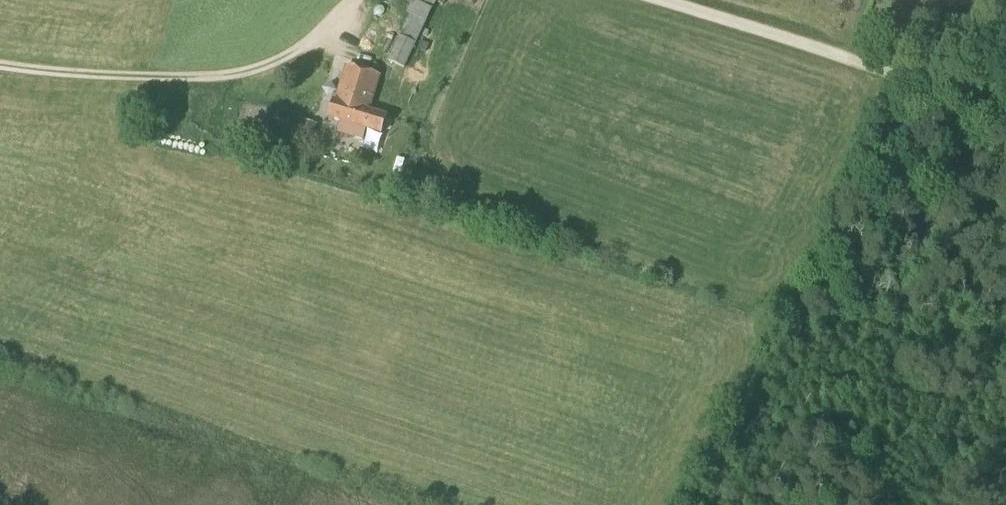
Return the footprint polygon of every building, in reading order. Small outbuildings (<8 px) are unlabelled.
[(394,45),(411,53),(437,0),(413,0),(394,45)] [(386,65),(404,71),(411,53),(394,45),(386,65)] [(328,119),(380,134),(385,118),(368,113),(378,77),(346,67),(335,103),(333,102),(328,119)] [(298,138),(312,142),(316,126),(303,122),(298,138)]
